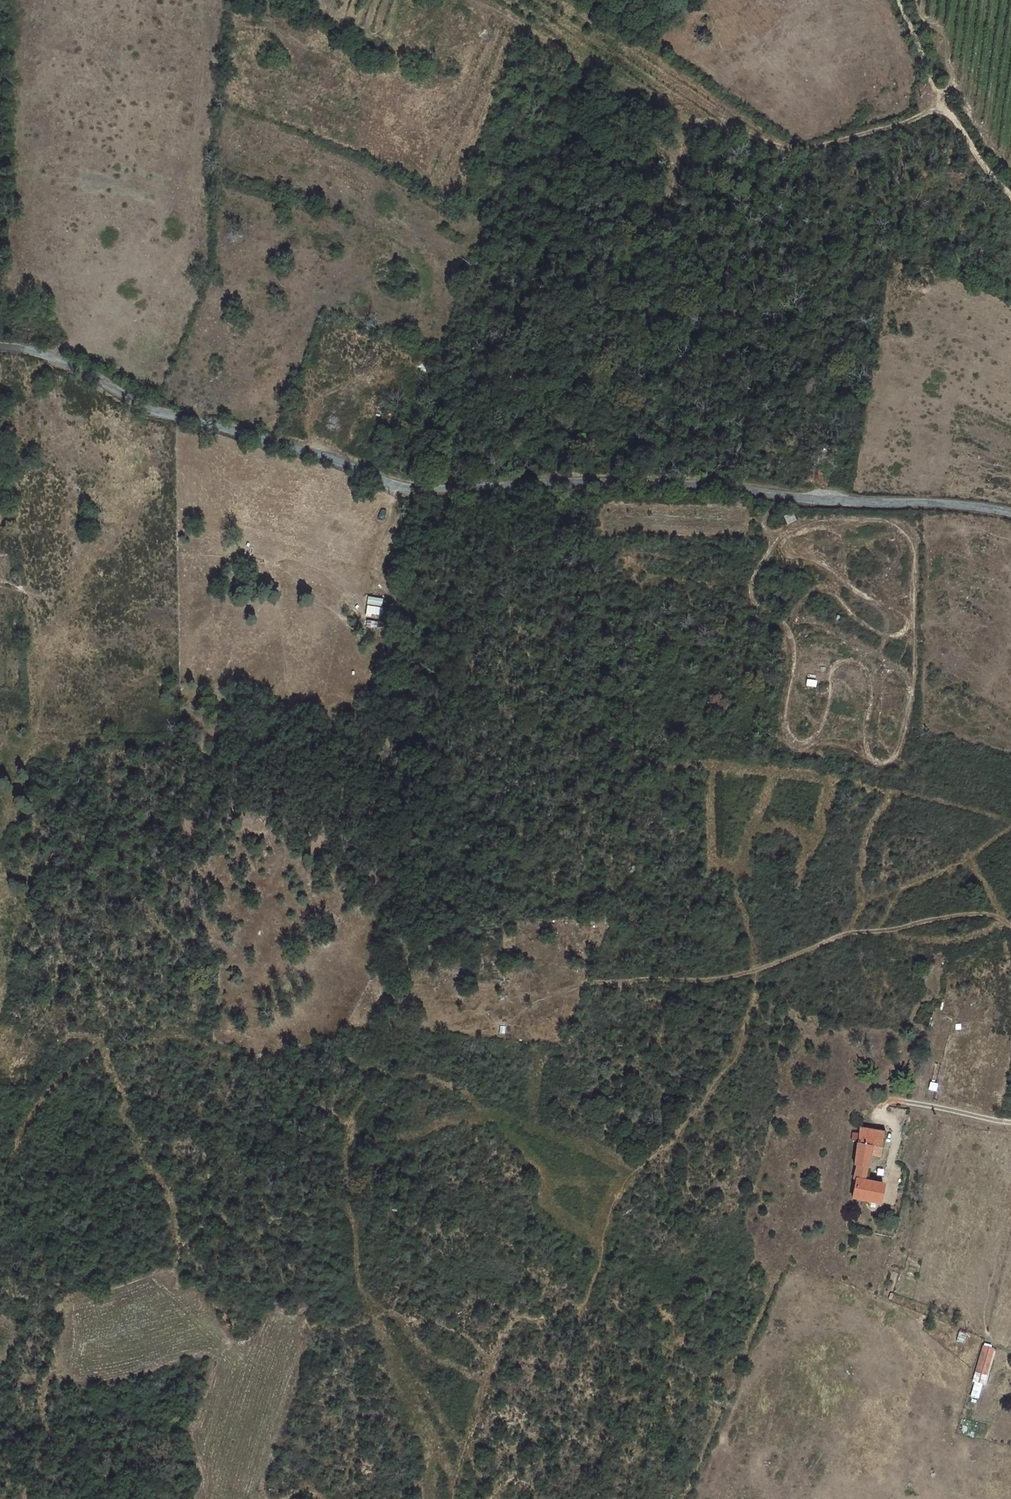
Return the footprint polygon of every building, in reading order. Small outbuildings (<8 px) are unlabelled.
[(381,619),(383,607),(366,606),(365,617),(381,619)] [(853,1196),(881,1201),(884,1182),(867,1179),(869,1167),(867,1166),(869,1154),(880,1156),(884,1131),(859,1126),(854,1164),(857,1165),(855,1177),(856,1177),(853,1196)] [(993,1348),(984,1345),(976,1371),(985,1374),(993,1348)]
